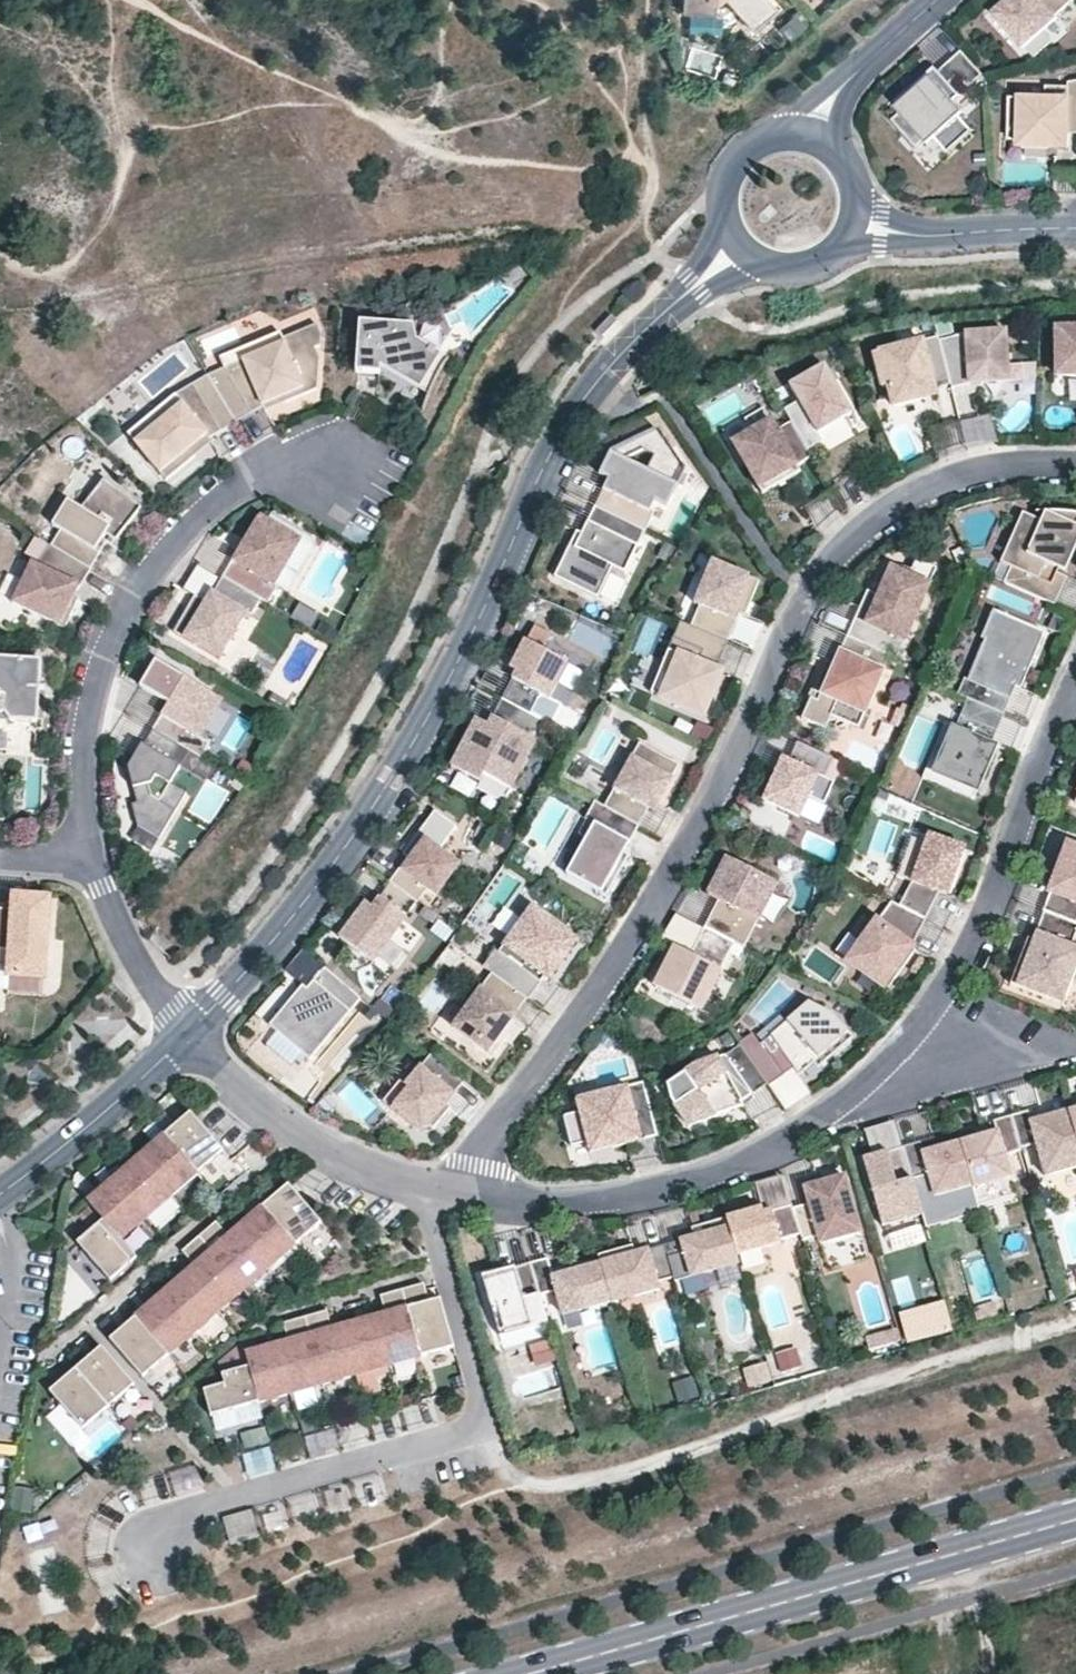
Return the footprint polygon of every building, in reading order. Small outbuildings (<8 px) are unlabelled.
[(684,11),(717,14),(718,0),(685,0),(684,11)] [(755,29),(779,8),(771,0),(729,0),(755,29)] [(1073,0),(1011,0),(994,15),(1024,48),(1059,17),(1057,14),(1073,0)] [(963,95),(952,83),(961,76),(971,87),(985,75),(963,50),(940,70),(937,66),(915,85),(918,89),(912,94),(909,91),(899,99),(907,108),(894,120),(919,148),(934,134),(950,153),(975,131),(963,118),(957,111),(951,117),(945,111),(956,101),(963,95)] [(1071,82),(1070,86),(1048,86),(1048,98),(1012,97),(1011,139),(1015,139),(1029,140),(1051,140),(1050,145),(1070,146),(1070,133),(1071,115),(1075,115),(1075,80),(1071,82)] [(912,94),(918,89),(915,85),(909,91),(912,94)] [(967,114),(956,101),(945,111),(951,117),(957,111),(963,118),(967,114)] [(1028,150),(1029,140),(1015,139),(1015,149),(1028,150)] [(413,342),(413,326),(359,322),(356,372),(380,373),(381,363),(391,364),(391,367),(429,390),(434,381),(437,374),(441,368),(445,361),(413,342)] [(223,368),(208,375),(237,423),(263,407),(266,411),(317,389),(319,359),(315,349),(320,346),(321,335),(317,323),(281,337),(283,342),(223,368)] [(1060,326),(1059,373),(1075,373),(1075,327),(1060,326)] [(951,383),(952,387),(970,382),(969,377),(980,376),(981,381),(1009,379),(1005,330),(966,333),(940,339),(951,383)] [(279,331),(219,358),(223,368),(283,342),(281,337),(279,331)] [(940,339),(939,336),(874,352),(883,385),(888,384),(893,404),(936,393),(934,386),(951,383),(940,339)] [(791,421),(808,450),(823,441),(818,432),(852,412),(824,364),(789,384),(798,400),(784,409),(791,421)] [(211,438),(237,423),(208,375),(176,394),(182,404),(135,442),(167,480),(196,456),(191,450),(211,438)] [(808,450),(791,421),(777,430),(771,419),(732,441),(763,493),(801,470),(798,465),(812,456),(808,450)] [(687,473),(658,429),(611,452),(600,473),(608,477),(595,505),(646,530),(660,502),(670,507),(687,473)] [(211,438),(191,450),(196,456),(213,443),(211,438)] [(56,548),(90,569),(106,542),(102,539),(105,534),(119,533),(123,537),(144,510),(108,481),(84,511),(71,503),(56,528),(64,533),(56,548)] [(646,530),(595,505),(581,533),(576,530),(572,539),(577,541),(574,547),(569,545),(554,576),(598,598),(614,566),(625,572),(646,530)] [(1055,605),(1068,577),(1062,575),(1057,572),(1075,529),(1075,514),(1066,512),(1052,511),(1046,511),(1041,521),(1023,513),(1001,562),(1011,567),(1004,582),(1055,605)] [(255,524),(224,577),(266,602),(272,606),(283,588),(280,586),(305,543),(267,521),(255,524)] [(1057,572),(1062,575),(1075,544),(1075,529),(1057,572)] [(112,545),(123,537),(119,533),(105,534),(102,539),(106,542),(112,545)] [(577,541),(572,539),(569,545),(574,547),(577,541)] [(90,569),(56,548),(54,547),(41,568),(35,566),(13,605),(67,627),(74,610),(79,598),(74,595),(90,569)] [(689,601),(707,558),(702,556),(684,598),(689,601)] [(689,601),(681,621),(729,641),(740,613),(746,598),(752,600),(760,580),(707,558),(689,601)] [(917,558),(909,574),(930,583),(937,567),(917,558)] [(891,655),(897,658),(930,583),(909,574),(891,566),(878,594),(868,589),(857,612),(868,617),(866,623),(855,618),(847,635),(891,655)] [(266,602),(224,577),(208,603),(200,615),(193,611),(189,608),(174,632),(225,662),(252,616),(256,618),(266,602)] [(752,600),(746,598),(740,613),(746,615),(752,600)] [(208,603),(201,599),(193,611),(200,615),(208,603)] [(1044,631),(993,609),(981,638),(985,639),(968,680),(965,678),(958,695),(968,698),(1004,713),(1016,685),(1021,687),(1044,631)] [(857,612),(855,618),(866,623),(868,617),(857,612)] [(717,669),(729,641),(681,621),(664,663),(674,667),(662,696),(703,713),(712,690),(708,688),(715,669),(717,669)] [(811,697),(802,718),(826,728),(831,715),(850,724),(862,719),(891,655),(847,635),(835,663),(827,660),(814,690),(822,693),(818,701),(811,697)] [(517,671),(503,698),(531,713),(541,694),(550,698),(569,663),(527,641),(512,669),(517,671)] [(5,713),(10,720),(37,722),(41,659),(0,657),(0,713),(5,713)] [(143,688),(158,662),(153,659),(138,685),(143,688)] [(169,704),(153,729),(179,745),(201,758),(210,743),(198,736),(221,699),(158,662),(143,688),(169,704)] [(674,667),(664,663),(651,692),(662,696),(674,667)] [(715,669),(708,688),(712,690),(721,671),(717,669),(715,669)] [(822,693),(814,690),(811,697),(818,701),(822,693)] [(531,713),(503,698),(489,726),(484,723),(459,769),(480,780),(484,773),(512,787),(546,721),(531,713)] [(1004,713),(968,698),(956,727),(937,772),(979,789),(997,744),(992,742),(1004,713)] [(559,720),(574,729),(583,713),(568,705),(559,720)] [(459,769),(484,723),(476,719),(452,766),(459,769)] [(862,719),(850,724),(858,727),(862,719)] [(937,772),(956,727),(946,723),(924,777),(975,798),(979,789),(937,772)] [(179,745),(153,729),(129,770),(138,803),(133,804),(138,826),(159,838),(187,793),(171,783),(181,767),(170,760),(179,745)] [(764,800),(799,816),(808,796),(823,803),(834,781),(824,776),(833,757),(797,742),(789,760),(784,769),(779,767),(764,800)] [(640,743),(605,806),(639,825),(653,801),(658,804),(680,765),(640,743)] [(784,769),(789,760),(783,758),(779,767),(784,769)] [(512,787),(484,773),(480,780),(508,795),(512,787)] [(639,825),(605,806),(596,801),(586,819),(587,820),(579,835),(586,838),(567,874),(606,896),(629,855),(624,852),(621,847),(624,841),(629,844),(639,825)] [(456,859),(418,832),(402,853),(407,856),(390,881),(390,882),(417,901),(427,887),(433,892),(456,859)] [(913,881),(900,905),(926,918),(940,892),(945,894),(963,849),(931,835),(913,881)] [(624,852),(629,844),(624,841),(621,847),(624,852)] [(1044,910),(1045,911),(1075,922),(1075,848),(1063,843),(1055,865),(1060,867),(1054,882),(1044,910)] [(716,898),(735,861),(727,857),(709,894),(716,898)] [(719,900),(705,927),(734,942),(744,947),(777,882),(735,861),(716,898),(719,900)] [(1060,867),(1055,865),(1049,880),(1054,882),(1060,867)] [(417,901),(390,882),(373,906),(368,903),(342,940),(374,962),(417,901)] [(55,897),(33,896),(32,905),(55,907),(55,897)] [(900,905),(891,901),(876,923),(850,962),(890,989),(916,949),(912,946),(926,918),(900,905)] [(0,908),(0,965),(15,965),(14,976),(50,978),(55,907),(32,905),(32,911),(0,908)] [(496,949),(484,966),(493,972),(528,998),(529,999),(547,974),(550,976),(577,939),(532,906),(499,951),(496,949)] [(1045,911),(1034,939),(1030,950),(1024,948),(1011,984),(1063,1003),(1075,969),(1075,922),(1045,911)] [(700,1009),(734,942),(705,927),(690,954),(681,949),(660,988),(700,1009)] [(1030,950),(1034,939),(1028,938),(1024,948),(1030,950)] [(660,988),(681,949),(676,946),(655,986),(660,988)] [(362,997),(325,966),(307,988),(303,985),(270,1024),(311,1058),(362,997)] [(511,1020),(528,998),(493,972),(453,1026),(493,1055),(509,1033),(504,1030),(511,1020)] [(767,1084),(769,1085),(794,1068),(799,1075),(848,1032),(832,1014),(808,1002),(760,1043),(754,1048),(746,1037),(739,1042),(740,1044),(767,1084)] [(516,1024),(511,1020),(504,1030),(509,1033),(516,1024)] [(752,1032),(746,1037),(754,1048),(760,1043),(752,1032)] [(695,1066),(662,1087),(688,1125),(726,1113),(767,1084),(740,1044),(726,1054),(695,1066)] [(466,1080),(432,1052),(406,1085),(401,1081),(383,1102),(418,1130),(425,1121),(434,1128),(451,1107),(442,1100),(449,1091),(453,1095),(466,1080)] [(613,1147),(658,1135),(644,1081),(579,1099),(582,1112),(566,1116),(574,1146),(588,1142),(610,1136),(613,1147)] [(239,1116),(217,1099),(195,1117),(213,1138),(239,1116)] [(1068,1110),(1053,1114),(1055,1121),(1049,1123),(1047,1116),(1031,1121),(1028,1110),(1011,1115),(1020,1147),(1036,1143),(1046,1175),(1075,1166),(1075,1138),(1068,1110)] [(184,1127),(195,1117),(190,1112),(179,1122),(184,1127)] [(1053,1114),(1047,1116),(1049,1123),(1055,1121),(1053,1114)] [(1020,1147),(1011,1115),(994,1120),(997,1130),(960,1142),(972,1184),(973,1187),(1011,1176),(1004,1154),(1021,1150),(1020,1147)] [(261,1134),(239,1116),(213,1138),(224,1151),(231,1159),(261,1134)] [(214,1159),(224,1151),(213,1138),(195,1117),(184,1127),(179,1122),(165,1135),(198,1173),(214,1159)] [(184,1185),(198,1173),(165,1135),(151,1147),(155,1152),(144,1162),(173,1195),(184,1185)] [(610,1136),(588,1142),(591,1153),(613,1147),(610,1136)] [(921,1141),(903,1146),(913,1178),(929,1174),(935,1195),(972,1184),(960,1142),(924,1152),(921,1141)] [(913,1178),(903,1146),(886,1151),(888,1157),(878,1160),(877,1154),(864,1158),(883,1225),(923,1213),(913,1178)] [(144,1162),(155,1152),(151,1147),(139,1157),(144,1162)] [(886,1151),(877,1154),(878,1160),(888,1157),(886,1151)] [(132,1172),(144,1162),(139,1157),(128,1167),(132,1172)] [(161,1205),(173,1195),(144,1162),(132,1172),(128,1167),(114,1179),(147,1217),(161,1205)] [(311,1164),(289,1184),(293,1189),(307,1205),(317,1197),(338,1178),(311,1164)] [(844,1175),(827,1180),(828,1186),(846,1180),(844,1175)] [(134,1229),(147,1217),(114,1179),(99,1191),(104,1197),(93,1206),(121,1240),(134,1229)] [(809,1202),(793,1207),(801,1233),(803,1240),(819,1235),(821,1243),(861,1231),(846,1180),(828,1186),(827,1180),(805,1186),(809,1202)] [(282,1199),(293,1189),(289,1184),(283,1189),(277,1194),(282,1199)] [(277,1194),(263,1207),(296,1244),(322,1222),(307,1205),(293,1189),(282,1199),(277,1194)] [(88,1201),(93,1206),(104,1197),(99,1191),(88,1201)] [(761,1206),(726,1216),(737,1255),(781,1242),(780,1239),(801,1233),(793,1207),(792,1203),(770,1209),(773,1217),(765,1219),(762,1211),(761,1206)] [(296,1244),(263,1207),(249,1218),(253,1224),(242,1234),(271,1267),(296,1244)] [(770,1209),(762,1211),(765,1219),(773,1217),(770,1209)] [(684,1251),(668,1256),(674,1275),(675,1279),(739,1260),(737,1255),(726,1216),(691,1226),(694,1235),(680,1239),(684,1251)] [(242,1234),(253,1224),(249,1218),(243,1224),(238,1228),(242,1234)] [(121,1240),(104,1220),(89,1232),(94,1237),(82,1248),(111,1281),(126,1267),(137,1257),(121,1240)] [(271,1267),(242,1234),(234,1241),(229,1236),(216,1221),(200,1236),(246,1289),(271,1267)] [(234,1241),(242,1234),(238,1228),(231,1234),(229,1236),(234,1241)] [(82,1248),(94,1237),(89,1232),(78,1242),(82,1248)] [(680,1239),(664,1243),(668,1256),(684,1251),(680,1239)] [(622,1247),(598,1254),(600,1262),(609,1293),(653,1281),(674,1275),(668,1256),(664,1243),(635,1252),(624,1255),(622,1247)] [(633,1244),(622,1247),(624,1255),(635,1252),(633,1244)] [(547,1258),(531,1262),(540,1294),(557,1289),(564,1313),(611,1299),(609,1293),(600,1262),(552,1276),(547,1258)] [(494,1336),(548,1321),(540,1294),(531,1262),(515,1267),(517,1276),(510,1278),(508,1271),(478,1279),(494,1336)] [(191,1278),(200,1270),(195,1265),(192,1268),(187,1272),(191,1278)] [(477,1278),(478,1279),(508,1271),(510,1278),(517,1276),(515,1267),(477,1278)] [(180,1288),(191,1278),(187,1272),(183,1276),(175,1282),(180,1288)] [(220,1311),(191,1278),(180,1288),(175,1282),(161,1294),(194,1333),(220,1311)] [(653,1281),(609,1293),(611,1299),(655,1287),(653,1281)] [(455,1348),(443,1305),(431,1308),(429,1302),(424,1283),(402,1289),(422,1357),(429,1355),(455,1348)] [(422,1357),(402,1289),(381,1295),(386,1314),(388,1321),(378,1323),(390,1366),(405,1362),(422,1357)] [(194,1333),(161,1294),(147,1307),(152,1312),(140,1322),(169,1355),(194,1333)] [(443,1305),(441,1298),(429,1302),(431,1308),(443,1305)] [(943,1300),(898,1308),(903,1340),(949,1332),(943,1300)] [(993,1300),(971,1308),(975,1321),(997,1315),(993,1300)] [(140,1322),(152,1312),(147,1307),(144,1310),(136,1317),(140,1322)] [(357,1375),(345,1333),(335,1336),(333,1329),(328,1310),(306,1317),(325,1385),(345,1379),(357,1375)] [(388,1321),(386,1314),(376,1317),(378,1323),(388,1321)] [(140,1322),(136,1317),(130,1322),(125,1326),(129,1332),(140,1322)] [(325,1385),(306,1317),(284,1323),(289,1341),(291,1348),(280,1351),(293,1394),(307,1389),(325,1385)] [(378,1323),(376,1317),(357,1322),(359,1328),(345,1333),(357,1375),(373,1371),(390,1366),(378,1323)] [(169,1355),(140,1322),(129,1332),(125,1326),(110,1339),(143,1377),(169,1355)] [(345,1333),(359,1328),(357,1322),(343,1326),(345,1333)] [(345,1333),(343,1326),(333,1329),(335,1336),(345,1333)] [(901,1341),(897,1329),(891,1330),(894,1342),(901,1341)] [(894,1342),(891,1330),(865,1338),(869,1350),(894,1342)] [(546,1336),(525,1343),(532,1366),(553,1359),(546,1336)] [(291,1348),(289,1341),(279,1344),(280,1351),(291,1348)] [(280,1351),(279,1344),(264,1348),(266,1355),(280,1351)] [(793,1344),(770,1352),(778,1372),(800,1364),(793,1344)] [(95,1362),(106,1352),(102,1346),(95,1352),(90,1356),(95,1362)] [(293,1394),(280,1351),(266,1355),(264,1348),(246,1353),(260,1403),(279,1397),(293,1394)] [(135,1385),(106,1352),(95,1362),(90,1356),(76,1369),(109,1407),(135,1385)] [(763,1361),(721,1374),(726,1392),(769,1379),(763,1361)] [(260,1403),(250,1366),(222,1374),(225,1384),(204,1390),(212,1417),(224,1413),(260,1403)] [(109,1407),(76,1369),(62,1381),(66,1386),(55,1396),(83,1429),(109,1407)] [(673,1380),(677,1398),(695,1394),(691,1376),(673,1380)] [(55,1396),(66,1386),(62,1381),(55,1387),(50,1392),(55,1396)] [(60,1433),(73,1422),(58,1404),(44,1415),(60,1433)] [(262,1426),(239,1431),(242,1446),(265,1441),(262,1426)] [(326,1429),(304,1437),(309,1452),(331,1444),(326,1429)] [(208,1490),(200,1463),(168,1472),(176,1499),(208,1490)] [(176,1499),(168,1472),(136,1481),(144,1509),(146,1508),(176,1499)] [(144,1509),(136,1481),(132,1483),(127,1485),(123,1488),(118,1490),(114,1493),(110,1497),(106,1500),(103,1503),(100,1508),(97,1512),(95,1515),(120,1529),(122,1524),(126,1519),(131,1515),(136,1512),(142,1509),(144,1509)] [(326,1518),(318,1490),(286,1499),(294,1527),(326,1518)] [(294,1527),(286,1499),(254,1509),(262,1536),(294,1527)] [(262,1536),(254,1509),(222,1518),(230,1545),(262,1536)] [(120,1529),(95,1515),(92,1520),(90,1525),(89,1530),(87,1535),(86,1540),(86,1545),(86,1550),(86,1555),(86,1560),(87,1565),(115,1559),(114,1553),(114,1547),(115,1541),(117,1535),(120,1529)]
